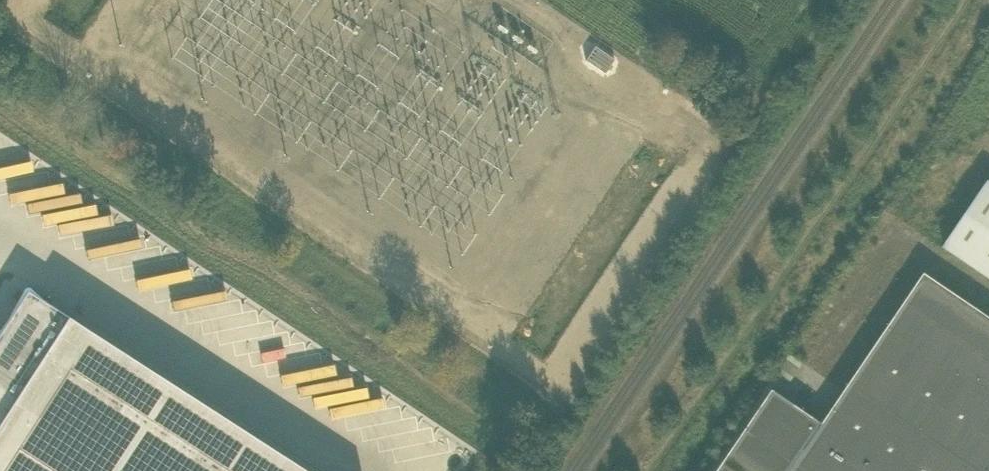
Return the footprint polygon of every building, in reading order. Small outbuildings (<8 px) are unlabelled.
[(598,48),(589,62),(605,73),(615,59),(598,48)] [(988,181),(944,248),(988,278),(988,181)] [(927,272),(824,424),(774,391),(720,470),(988,470),(988,314),(927,272)] [(27,292),(4,328),(0,334),(0,470),(305,470),(27,292)]
